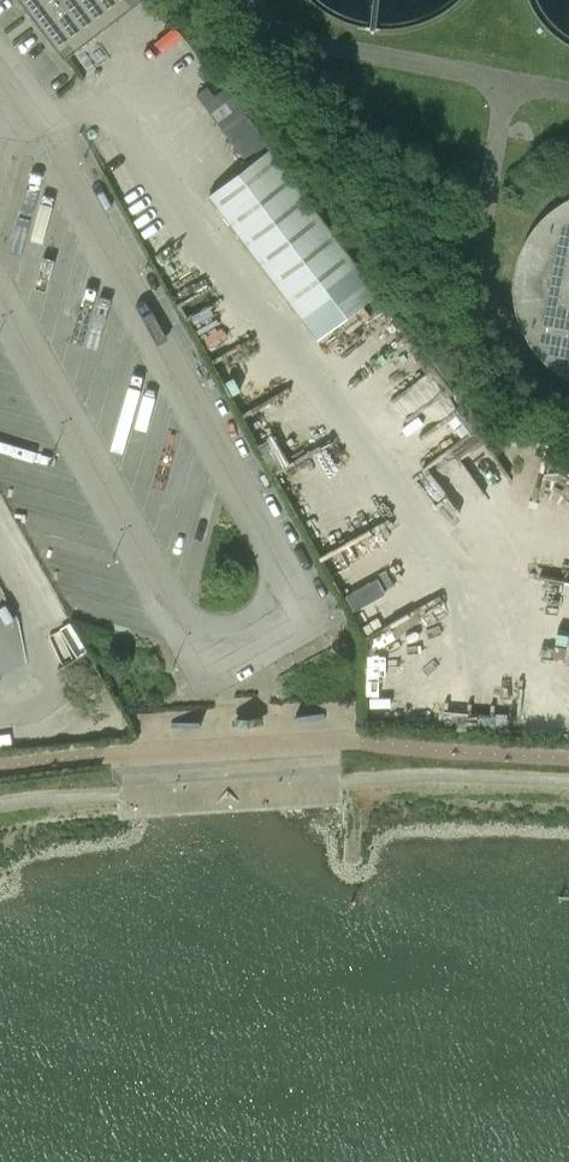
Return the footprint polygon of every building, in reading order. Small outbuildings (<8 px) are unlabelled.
[(64,57),(140,0),(20,0),(64,57)] [(317,342),(375,299),(269,156),(211,199),(317,342)] [(568,198),(563,201),(558,204),(553,207),(548,211),(543,215),(539,220),(536,223),(535,224),(531,229),(528,234),(525,240),(522,245),(520,251),(517,256),(516,262),(514,268),(513,274),(513,280),(513,286),(513,292),(513,298),(514,304),(515,310),(517,316),(519,320),(518,321),(521,327),(523,332),(525,336),(526,337),(529,343),(533,348),(537,352),(541,357),(545,361),(550,365),(555,369),(560,372),(565,375),(568,377),(568,198)] [(1,685),(26,672),(19,626),(0,591),(0,684),(1,685)]
